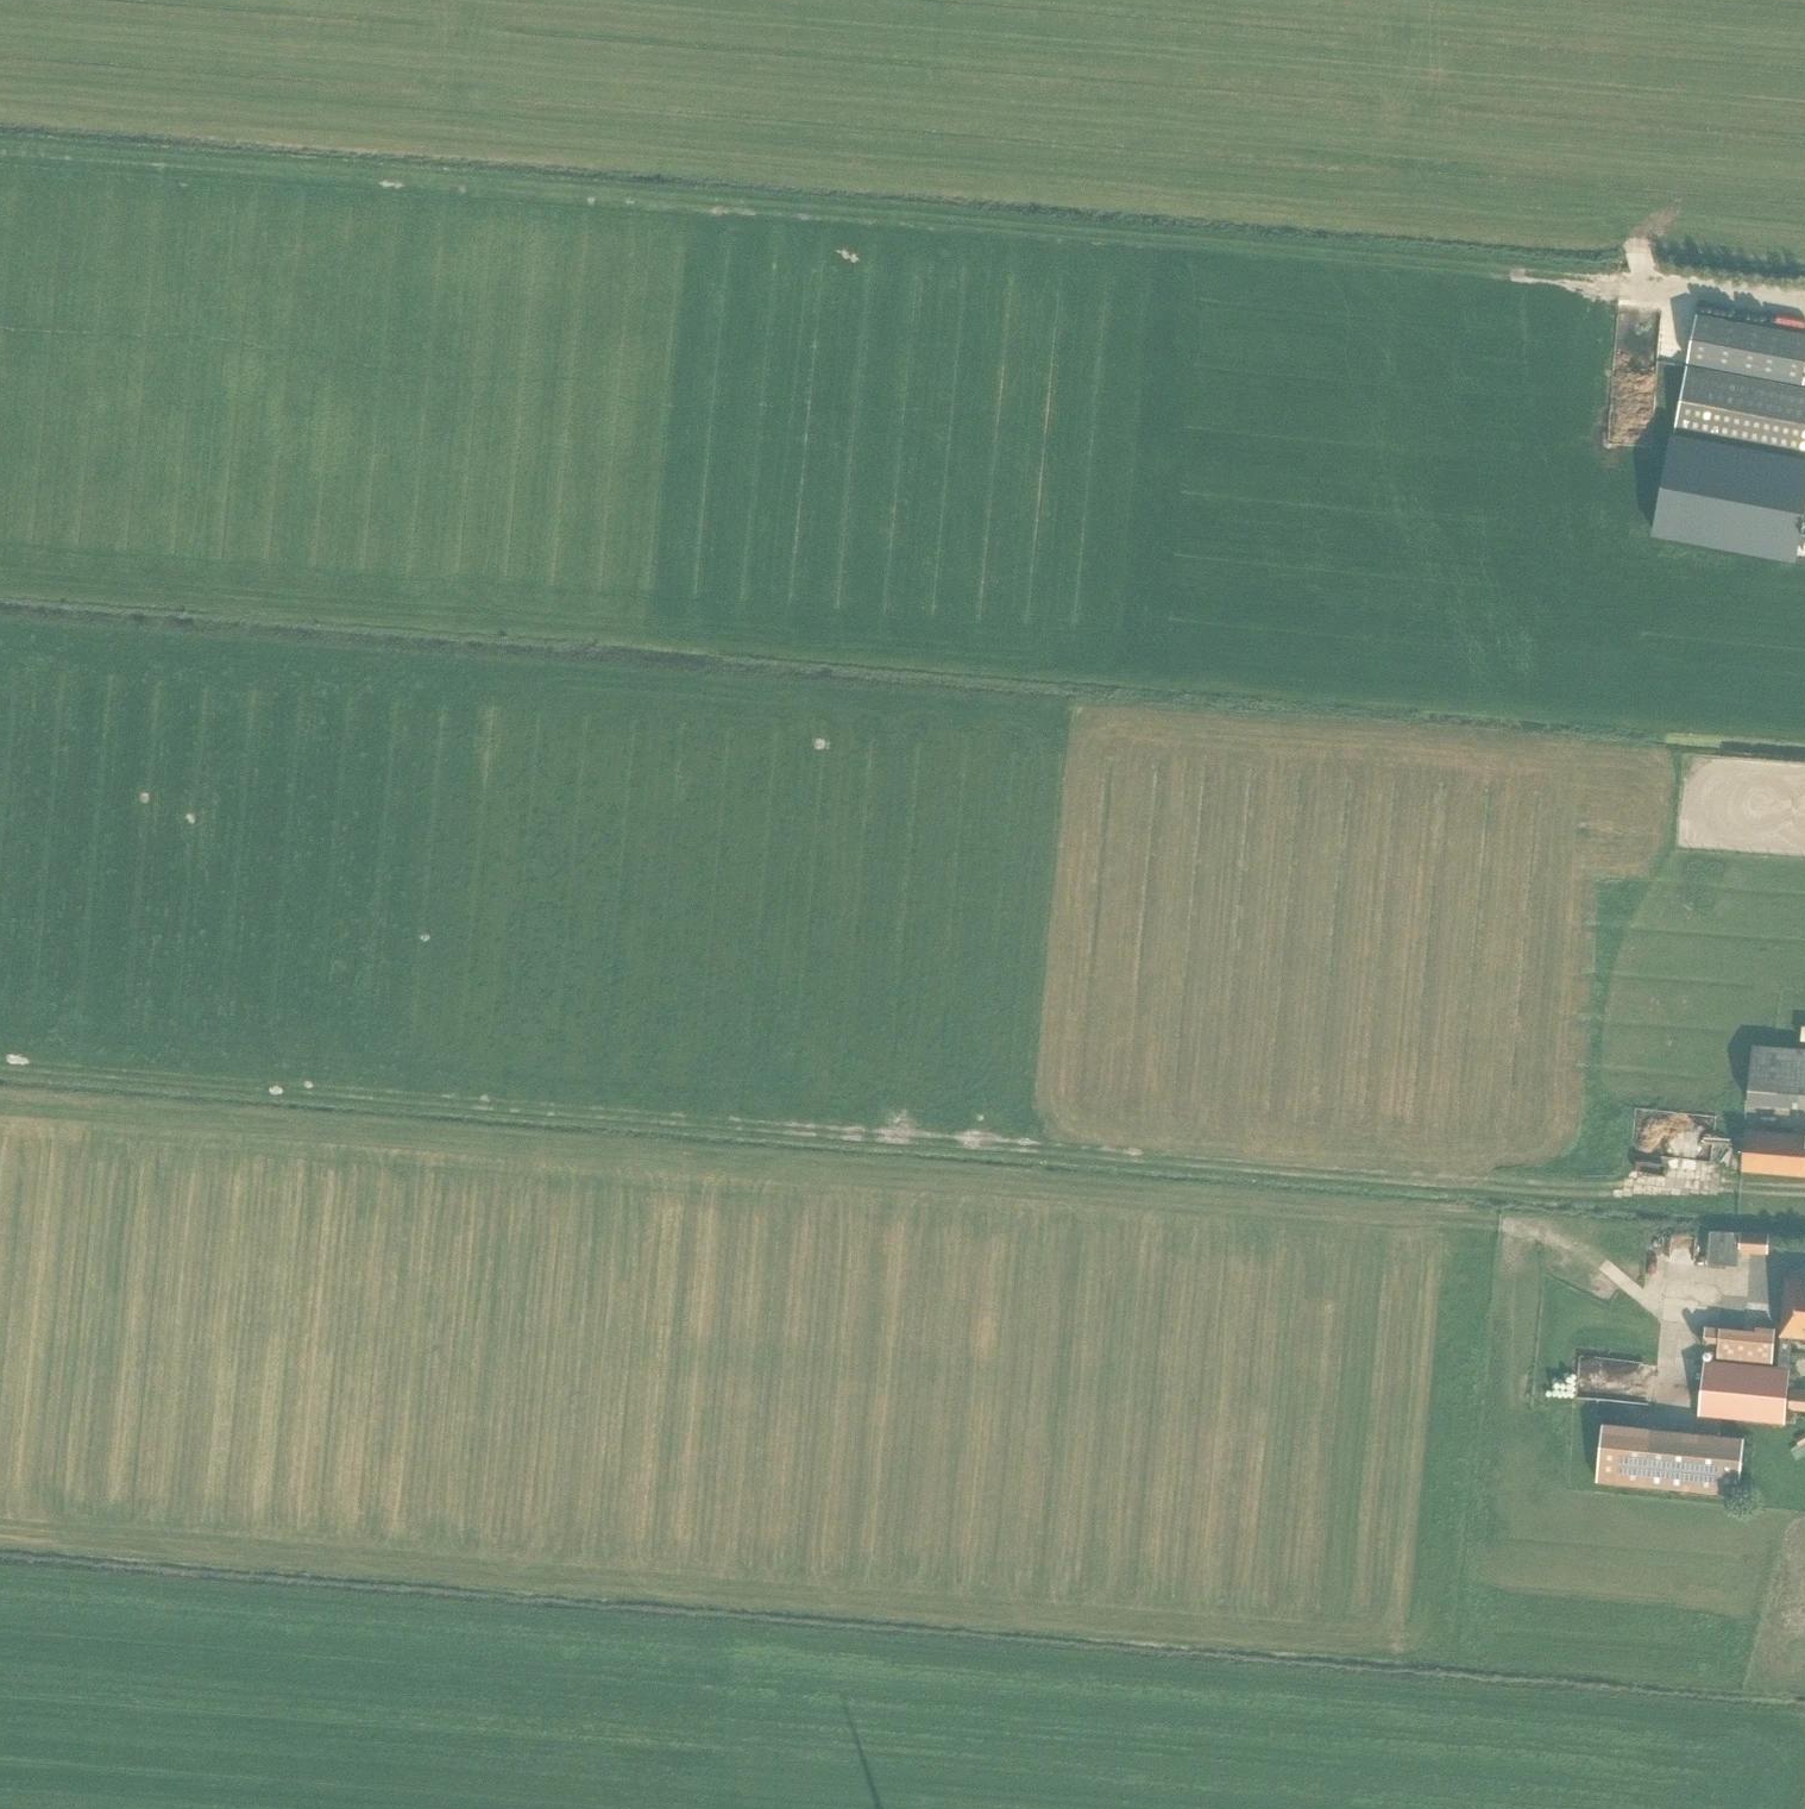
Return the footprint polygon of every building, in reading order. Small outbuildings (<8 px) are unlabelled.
[(1697,314),(1688,361),(1804,383),(1804,381),(1804,334),(1697,314)] [(1687,366),(1674,431),(1804,456),(1804,388),(1687,366)] [(1672,436),(1654,531),(1796,558),(1804,509),(1804,461),(1672,436)] [(1753,1045),(1749,1100),(1804,1104),(1804,1048),(1753,1045)] [(1745,1129),(1742,1169),(1804,1174),(1804,1134),(1745,1129)] [(1738,1265),(1739,1251),(1741,1231),(1710,1230),(1708,1264),(1738,1265)] [(1769,1233),(1741,1231),(1739,1251),(1768,1252),(1769,1233)] [(1787,1274),(1781,1335),(1778,1367),(1705,1361),(1700,1415),(1785,1423),(1792,1336),(1804,1337),(1804,1276),(1787,1274)] [(1756,1329),(1720,1326),(1717,1358),(1772,1363),(1775,1328),(1756,1326),(1756,1329)] [(1578,1391),(1615,1394),(1617,1371),(1614,1371),(1616,1356),(1581,1353),(1578,1391)] [(1790,1388),(1788,1409),(1804,1410),(1804,1389),(1790,1388)] [(1602,1423),(1597,1480),(1739,1494),(1745,1437),(1602,1423)]
